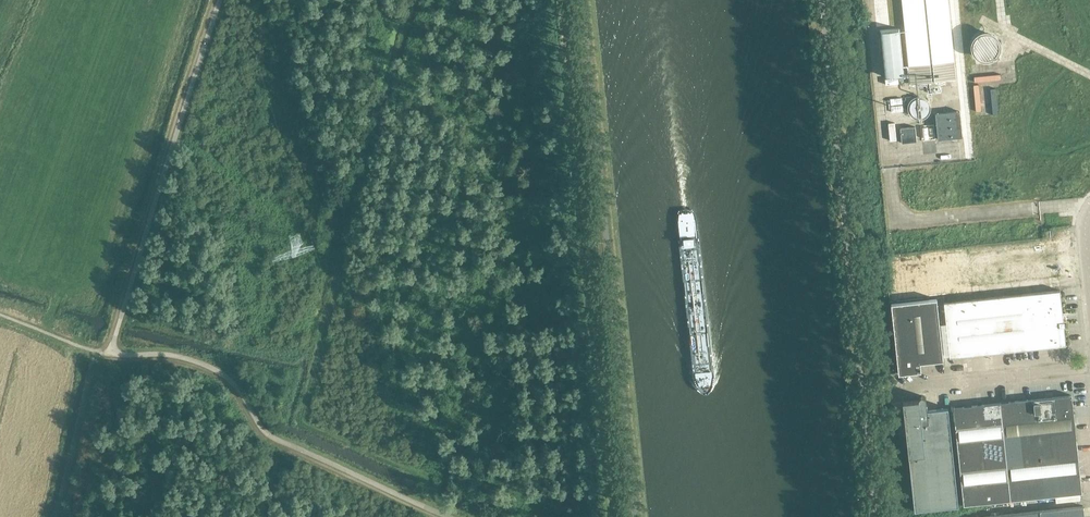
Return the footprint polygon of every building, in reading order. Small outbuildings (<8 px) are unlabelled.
[(938,89),(937,81),(956,79),(947,0),(901,0),(910,84),(928,82),(929,90),(938,89)] [(902,28),(883,29),(885,75),(904,74),(902,28)] [(1002,46),(1002,43),(1001,40),(999,37),(998,36),(996,34),(993,32),(990,31),(987,31),(984,31),(981,32),(978,34),(977,35),(975,37),(973,39),(972,42),(972,45),(972,48),(973,51),(974,54),(976,56),(978,58),(981,59),(984,61),(986,61),(990,61),(992,60),(996,58),(998,56),(1000,54),(1001,52),(1002,49),(1002,46)] [(930,108),(930,107),(930,104),(928,100),(926,99),(924,97),(920,96),(918,96),(915,97),(912,99),(910,100),(909,102),(908,104),(908,107),(908,111),(911,115),(912,116),(914,117),(918,118),(922,118),(924,117),(926,116),(928,114),(929,112),(930,108)] [(900,100),(890,100),(890,110),(900,110),(900,100)] [(935,114),(938,139),(962,137),(959,111),(935,114)] [(1065,131),(1074,121),(1064,112),(1055,122),(1065,131)] [(896,122),(889,123),(892,139),(898,138),(896,122)] [(917,141),(915,126),(900,128),(902,143),(917,141)] [(944,303),(950,358),(1066,345),(1064,326),(1065,326),(1064,321),(1063,321),(1060,290),(944,303)] [(943,360),(943,358),(937,299),(891,304),(899,374),(921,371),(920,363),(943,360)] [(1071,395),(954,407),(964,504),(1082,492),(1071,395)] [(919,400),(903,402),(915,510),(959,505),(948,407),(926,410),(925,404),(927,404),(926,399),(925,397),(923,396),(920,396),(919,398),(919,400)] [(1082,505),(976,516),(1083,516),(1082,505)]
